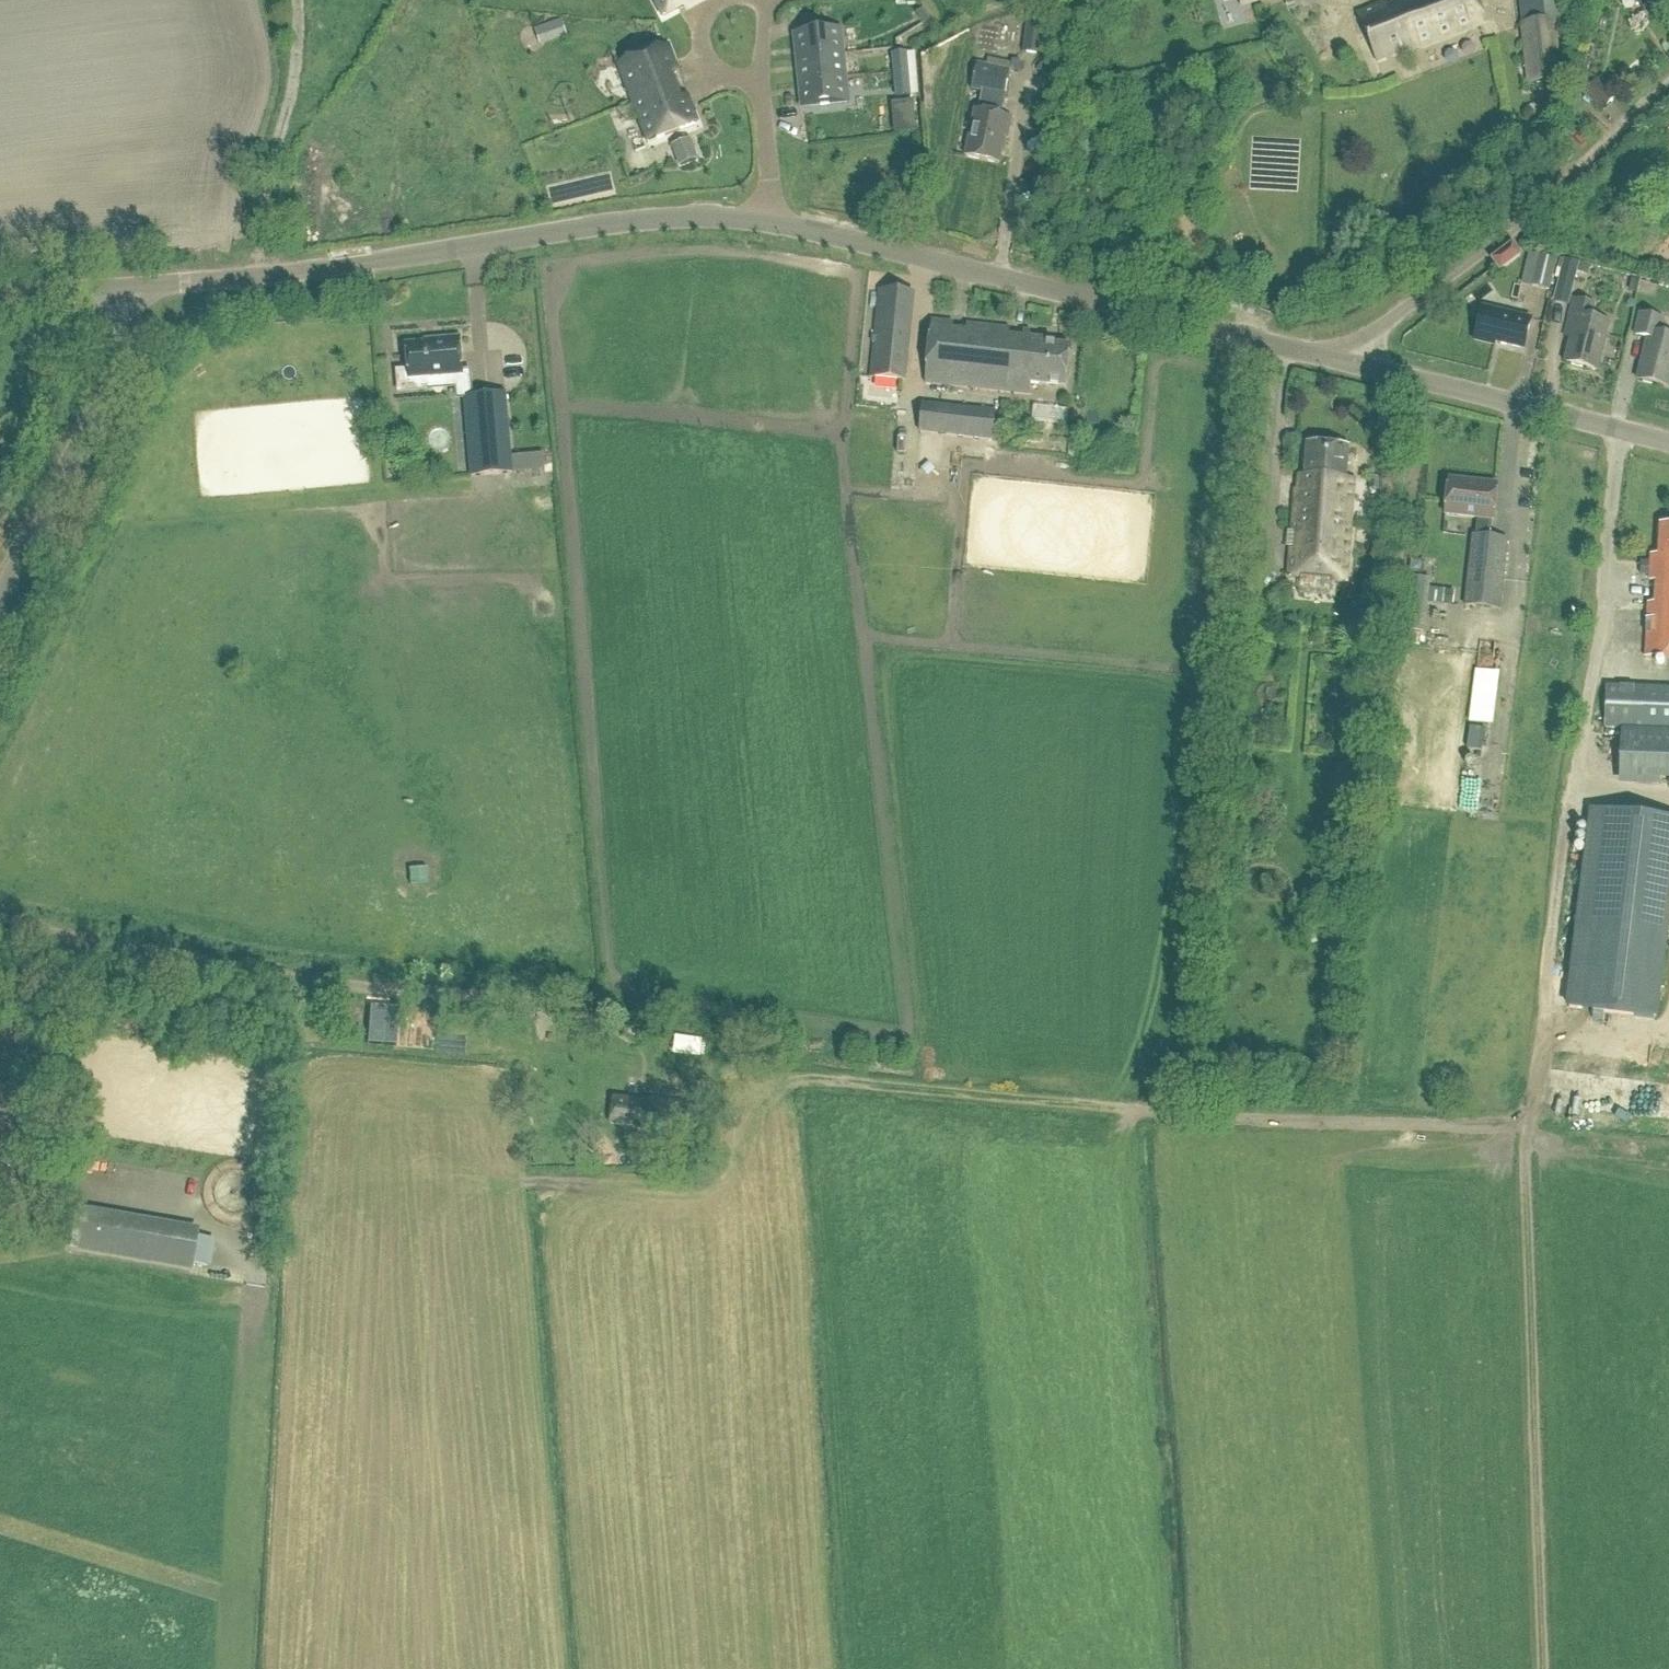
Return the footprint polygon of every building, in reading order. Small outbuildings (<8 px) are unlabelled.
[(664,18),(684,7),(696,1),(697,0),(655,0),(664,18)] [(1483,24),(1473,0),(1421,0),(1421,2),(1410,6),(1406,0),(1398,0),(1358,16),(1377,62),(1412,48),(1413,51),(1483,24)] [(1528,86),(1561,83),(1551,0),(1519,0),(1528,86)] [(1668,3),(1668,0),(1638,0),(1648,17),(1668,3)] [(924,11),(916,15),(923,26),(931,22),(924,11)] [(1028,11),(1023,53),(1040,55),(1042,42),(1050,42),(1053,17),(1044,16),(1045,13),(1028,11)] [(567,36),(563,23),(554,26),(558,39),(567,36)] [(840,31),(796,36),(799,61),(843,56),(840,31)] [(667,48),(621,65),(636,104),(657,96),(677,88),(673,76),(677,74),(667,48)] [(907,55),(893,56),(895,78),(909,76),(907,55)] [(843,56),(799,61),(801,84),(845,80),(843,56)] [(1003,115),(1012,73),(1019,74),(1021,62),(1013,61),(1012,64),(989,59),(988,66),(977,64),(972,90),(983,93),(979,111),(976,110),(966,157),(1000,164),(1006,139),(1008,140),(1013,117),(1003,115)] [(1058,76),(1043,63),(1037,70),(1052,82),(1058,76)] [(933,80),(948,79),(947,65),(932,66),(933,80)] [(909,76),(895,78),(897,99),(911,98),(909,76)] [(845,80),(801,84),(804,109),(848,104),(845,80)] [(1584,95),(1604,114),(1619,98),(1598,80),(1584,95)] [(657,96),(636,104),(650,143),(697,125),(686,99),(682,101),(677,88),(657,96)] [(698,161),(690,140),(673,147),(681,167),(698,161)] [(1501,273),(1521,257),(1513,246),(1492,261),(1501,273)] [(1539,256),(1532,287),(1550,291),(1557,261),(1539,256)] [(1579,265),(1564,261),(1558,287),(1573,290),(1579,265)] [(880,292),(871,377),(903,381),(911,295),(880,292)] [(1598,372),(1609,324),(1591,320),(1594,305),(1574,300),(1564,340),(1571,342),(1565,364),(1598,372)] [(1524,351),(1531,321),(1483,309),(1475,341),(1494,346),(1495,344),(1524,351)] [(1660,336),(1663,321),(1640,316),(1635,337),(1648,340),(1638,382),(1668,389),(1668,338),(1660,336)] [(954,324),(932,322),(926,385),(1030,396),(1032,385),(1066,389),(1071,348),(1047,345),(1048,341),(1030,339),(1010,337),(1011,330),(968,325),(967,332),(954,331),(954,324)] [(407,346),(410,381),(463,376),(460,339),(435,341),(436,343),(407,346)] [(507,395),(465,398),(472,478),(513,474),(507,395)] [(921,433),(994,441),(997,412),(924,404),(921,433)] [(1304,491),(1296,492),(1289,578),(1346,583),(1354,481),(1347,480),(1349,449),(1308,445),(1304,491)] [(1493,523),(1495,523),(1499,486),(1449,480),(1445,516),(1478,519),(1466,606),(1500,610),(1508,540),(1491,538),(1493,523)] [(1660,527),(1659,556),(1651,556),(1650,582),(1656,583),(1655,604),(1648,604),(1646,641),(1632,641),(1631,669),(1644,669),(1644,659),(1668,660),(1668,527),(1660,527)] [(1432,577),(1408,576),(1407,627),(1431,627),(1432,577)] [(1381,615),(1361,614),(1358,647),(1378,648),(1381,615)] [(1606,687),(1604,755),(1614,755),(1614,774),(1668,775),(1668,688),(1606,687)] [(1496,739),(1497,715),(1481,714),(1480,739),(1496,739)] [(1569,1009),(1594,1012),(1593,1019),(1603,1021),(1604,1013),(1655,1019),(1668,904),(1668,821),(1593,811),(1569,1009)] [(22,1092),(0,1088),(0,1143),(13,1145),(22,1092)] [(677,1137),(681,1103),(651,1100),(651,1104),(614,1100),(611,1125),(635,1127),(635,1129),(650,1130),(650,1134),(677,1137)] [(70,1248),(189,1268),(195,1232),(76,1212),(70,1248)]
